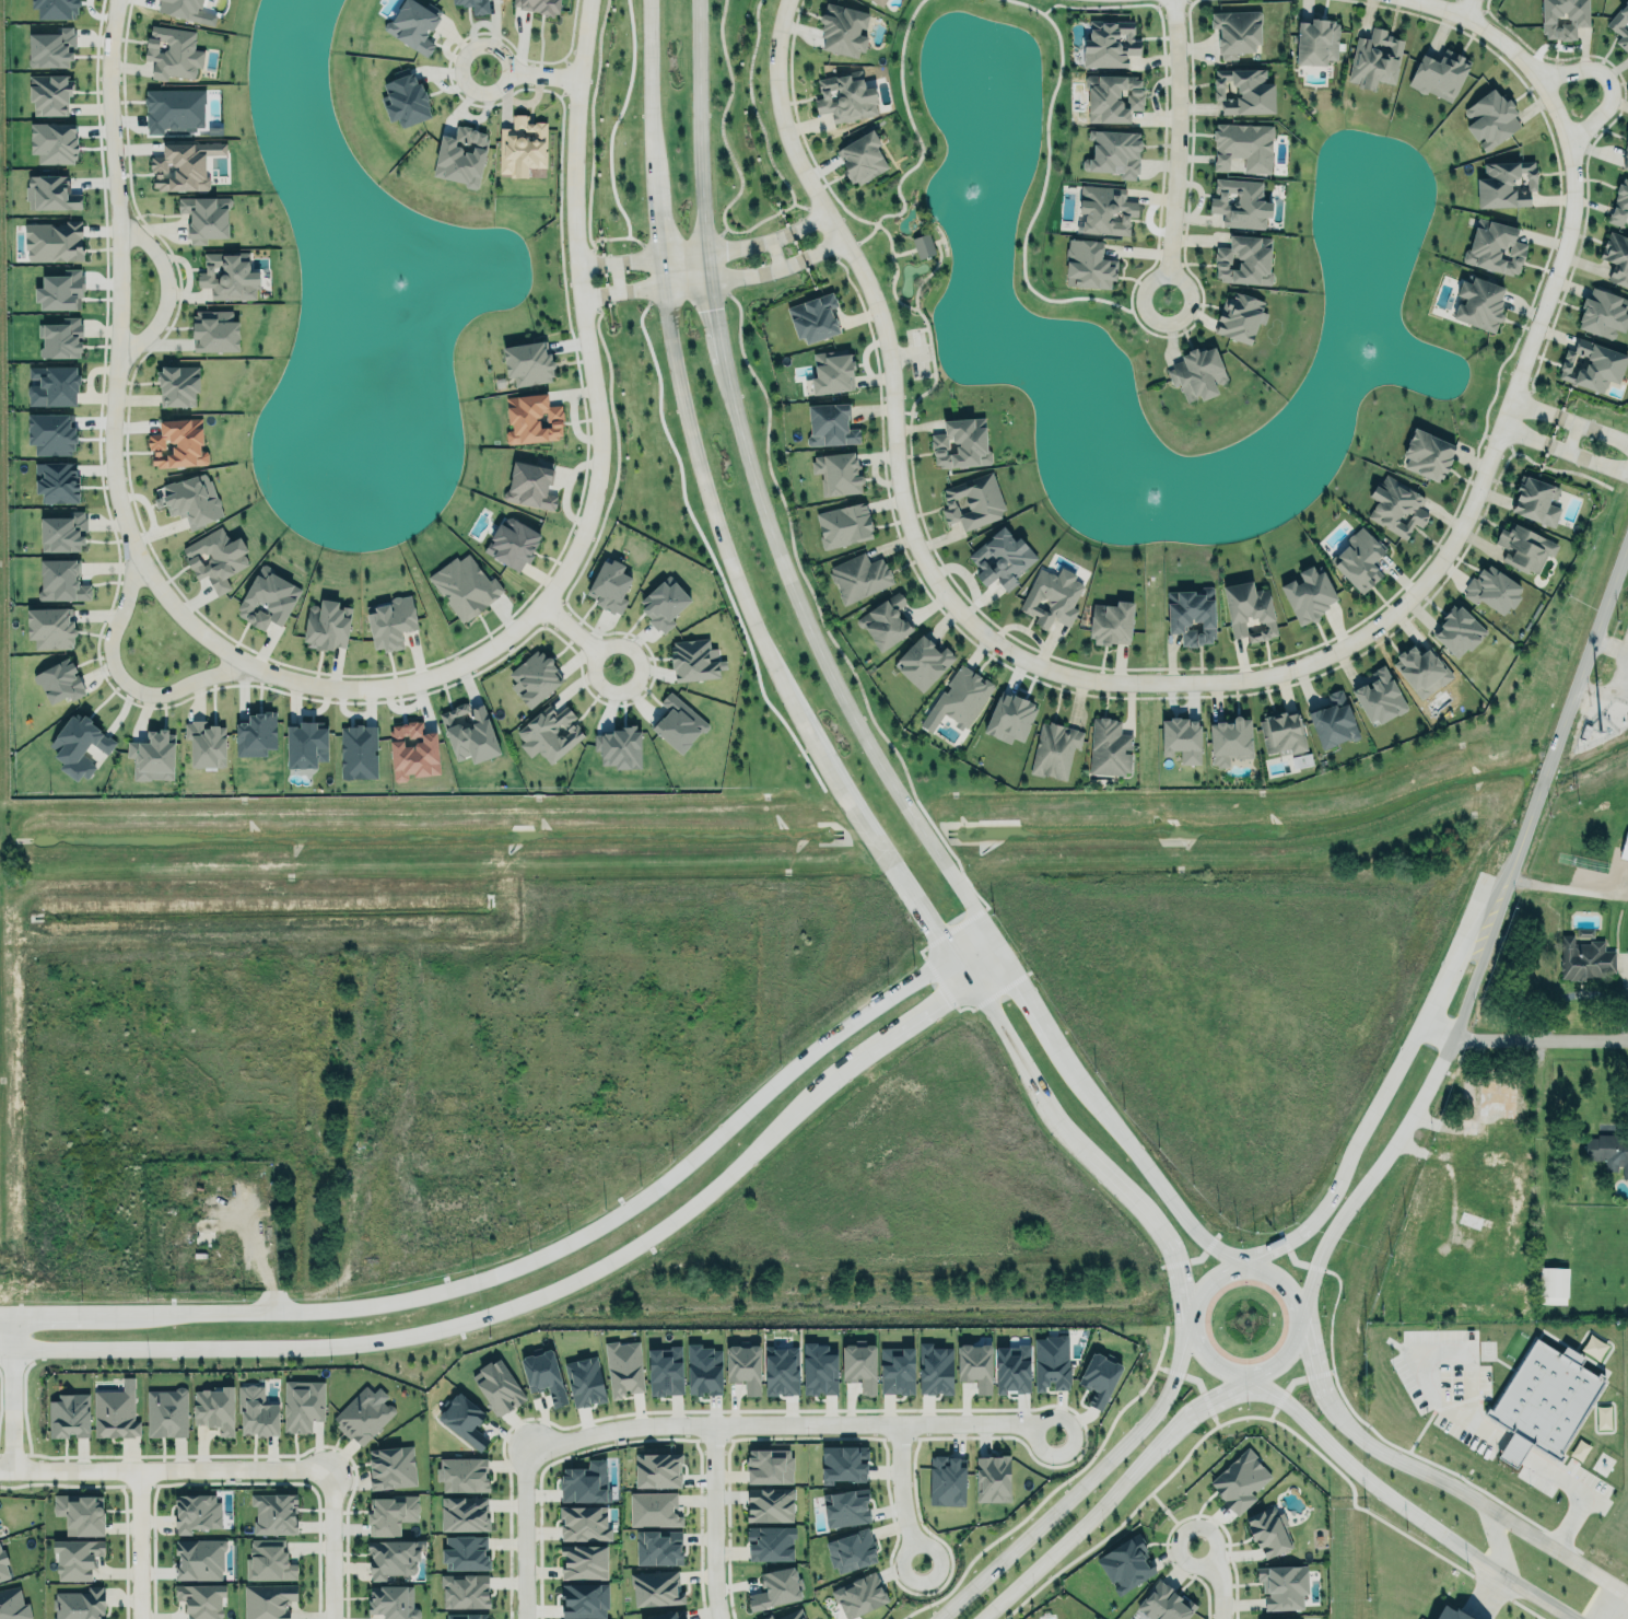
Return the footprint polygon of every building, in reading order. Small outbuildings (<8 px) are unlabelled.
[(31,9),(37,9),(37,20),(77,19),(77,0),(31,0),(31,9)] [(155,11),(180,18),(180,20),(200,24),(204,10),(201,9),(204,0),(158,0),(155,11)] [(428,56),(435,44),(424,38),(428,30),(432,32),(442,11),(427,3),(425,6),(412,0),(401,0),(384,33),(428,56)] [(451,6),(472,6),(472,15),(488,14),(488,0),(451,0),(451,6)] [(512,10),(558,15),(560,0),(513,0),(512,10)] [(1542,40),(1575,39),(1575,27),(1588,26),(1587,0),(1541,0),(1542,40)] [(1615,42),(1627,53),(1627,51),(1627,0),(1625,2),(1626,3),(1624,7),(1623,5),(1606,24),(1619,35),(1615,42)] [(869,13),(826,3),(816,49),(860,59),(866,33),(864,33),(869,13)] [(1210,13),(1210,29),(1218,29),(1219,60),(1237,60),(1237,53),(1260,52),(1258,11),(1210,13)] [(1339,23),(1338,59),(1326,58),(1326,66),(1297,63),(1299,22),(1312,22),(1312,18),(1335,19),(1335,23),(1339,23)] [(1141,55),(1140,44),(1134,45),(1134,35),(1135,35),(1135,21),(1109,21),(1109,23),(1105,23),(1105,21),(1089,21),(1090,38),(1082,38),(1082,49),(1081,49),(1081,68),(1128,68),(1128,57),(1127,57),(1127,55),(1141,55)] [(150,23),(149,32),(145,32),(141,58),(153,60),(151,77),(166,80),(166,73),(190,77),(192,62),(200,65),(202,51),(191,49),(195,31),(150,23)] [(28,34),(29,68),(73,67),(72,27),(56,27),(56,33),(28,34)] [(1394,84),(1402,39),(1386,36),(1387,29),(1371,27),(1369,39),(1356,37),(1347,84),(1374,89),(1376,81),(1394,84)] [(1447,48),(1440,62),(1424,54),(1408,84),(1417,89),(1418,91),(1421,93),(1427,93),(1428,91),(1451,103),(1472,61),(1447,48)] [(822,97),(815,100),(818,115),(832,112),(832,113),(831,114),(833,125),(878,115),(876,105),(879,104),(876,86),(865,89),(865,85),(863,79),(864,79),(862,69),(817,79),(820,93),(821,93),(822,97)] [(1221,100),(1235,98),(1235,97),(1240,97),(1240,93),(1238,93),(1238,86),(1233,86),(1231,84),(1231,80),(1223,80),(1223,86),(1222,86),(1222,97),(1215,98),(1214,79),(1215,79),(1215,69),(1265,69),(1265,77),(1264,77),(1264,83),(1274,83),(1274,113),(1222,113),(1222,109),(1221,109),(1221,103),(1221,100)] [(28,74),(28,89),(27,91),(28,96),(32,97),(32,105),(30,105),(31,116),(40,115),(40,113),(63,112),(62,114),(67,114),(68,94),(73,92),(73,81),(66,80),(67,71),(49,70),(48,72),(33,72),(28,74)] [(400,128),(431,118),(416,72),(382,83),(389,104),(384,106),(389,123),(398,120),(400,128)] [(1129,114),(1131,124),(1099,123),(1088,123),(1089,90),(1087,89),(1086,88),(1085,86),(1085,78),(1087,74),(1098,75),(1125,77),(1125,75),(1137,75),(1137,80),(1141,80),(1141,90),(1141,91),(1143,92),(1143,93),(1141,94),(1141,95),(1144,95),(1144,104),(1143,104),(1143,110),(1129,109),(1129,114)] [(1520,127),(1512,115),(1517,112),(1507,98),(1502,101),(1493,88),(1462,110),(1471,122),(1465,126),(1476,143),(1477,142),(1484,152),(1520,127)] [(204,90),(145,90),(145,134),(163,134),(163,130),(204,130),(204,90)] [(545,168),(545,122),(527,122),(527,115),(513,115),(513,129),(499,129),(499,176),(528,176),(528,168),(545,168)] [(30,123),(30,154),(37,154),(37,164),(75,165),(76,124),(30,123)] [(1216,130),(1217,124),(1274,126),(1274,129),(1274,131),(1274,136),(1273,140),(1272,152),(1273,154),(1273,156),(1272,163),(1270,173),(1244,172),(1245,158),(1230,156),(1229,171),(1214,170),(1214,161),(1215,161),(1216,156),(1215,156),(1215,148),(1214,148),(1215,141),(1213,141),(1214,130),(1216,130)] [(432,177),(478,187),(489,132),(456,126),(453,138),(441,135),(432,177)] [(859,185),(889,167),(877,147),(882,144),(872,129),(835,151),(843,162),(842,163),(845,170),(843,171),(847,178),(850,180),(852,183),(854,182),(855,182),(857,180),(859,185)] [(1088,129),(1139,132),(1139,140),(1141,142),(1141,150),(1138,152),(1138,164),(1139,164),(1138,173),(1135,173),(1135,179),(1120,178),(1120,173),(1089,171),(1085,171),(1082,167),(1082,161),(1086,158),(1092,158),(1093,139),(1088,139),(1088,129)] [(1617,166),(1627,170),(1627,131),(1617,166)] [(162,143),(162,157),(149,157),(149,171),(153,171),(153,190),(206,191),(207,155),(225,155),(225,143),(162,143)] [(1475,174),(1475,206),(1530,205),(1530,191),(1518,191),(1518,184),(1510,184),(1510,179),(1513,179),(1513,174),(1519,174),(1519,171),(1523,171),(1523,177),(1526,177),(1526,188),(1536,188),(1536,165),(1533,165),(1533,160),(1518,160),(1518,158),(1483,158),(1483,163),(1479,163),(1479,174),(1475,174)] [(68,175),(26,176),(27,210),(81,209),(81,194),(68,194),(68,175)] [(1621,182),(1618,180),(1604,221),(1621,228),(1627,213),(1627,214),(1627,178),(1623,176),(1621,182)] [(1216,177),(1263,182),(1262,193),(1263,196),(1263,200),(1265,201),(1273,202),(1272,218),(1267,218),(1266,226),(1265,226),(1264,229),(1222,225),(1223,213),(1209,212),(1210,197),(1219,198),(1220,193),(1215,191),(1216,177)] [(1077,232),(1128,236),(1130,217),(1137,218),(1138,202),(1124,201),(1125,189),(1081,185),(1077,232)] [(179,198),(195,197),(195,199),(214,198),(215,198),(229,198),(231,200),(232,205),(231,206),(230,207),(229,208),(229,210),(227,210),(227,223),(229,223),(230,238),(207,238),(207,244),(189,245),(189,240),(188,226),(190,226),(190,223),(190,222),(190,212),(179,212),(179,210),(178,210),(178,201),(179,200),(179,198)] [(1479,218),(1518,229),(1514,241),(1526,244),(1525,251),(1526,251),(1520,275),(1513,272),(1512,276),(1465,263),(1463,259),(1465,251),(1468,248),(1471,248),(1479,218)] [(25,223),(25,262),(82,262),(82,223),(25,223)] [(1608,232),(1599,259),(1613,263),(1607,281),(1627,288),(1627,238),(1608,232)] [(934,255),(929,234),(912,237),(916,259),(934,255)] [(1230,235),(1272,238),(1269,271),(1270,271),(1273,273),(1273,282),(1270,286),(1231,283),(1231,282),(1220,281),(1220,278),(1216,278),(1217,269),(1216,267),(1216,265),(1217,264),(1218,263),(1215,261),(1215,253),(1217,253),(1217,247),(1230,247),(1230,235)] [(1103,241),(1067,238),(1065,263),(1067,263),(1066,278),(1075,279),(1075,287),(1110,290),(1111,281),(1115,281),(1117,260),(1102,259),(1103,241)] [(211,300),(258,300),(258,272),(249,272),(249,253),(204,253),(204,272),(197,272),(197,288),(211,288),(211,300)] [(36,310),(82,310),(81,269),(62,269),(62,275),(41,276),(42,288),(36,288),(36,310)] [(1453,320),(1493,332),(1507,288),(1473,277),(1471,283),(1461,280),(1456,296),(1461,297),(1453,320)] [(1624,314),(1627,315),(1627,322),(1624,333),(1615,330),(1616,334),(1615,338),(1611,339),(1579,328),(1581,323),(1579,322),(1584,308),(1581,307),(1584,298),(1589,299),(1592,287),(1627,299),(1627,311),(1625,310),(1624,314)] [(1211,329),(1250,343),(1257,322),(1261,323),(1265,311),(1261,308),(1264,300),(1233,289),(1231,295),(1225,293),(1211,329)] [(788,306),(800,346),(839,334),(831,308),(837,306),(833,293),(788,306)] [(80,359),(81,317),(61,317),(61,324),(40,324),(40,358),(80,359)] [(194,324),(194,334),(192,335),(192,339),(199,339),(199,343),(198,343),(198,351),(239,351),(238,323),(216,323),(216,319),(202,319),(202,324),(194,324)] [(1603,393),(1607,381),(1618,384),(1627,354),(1575,339),(1572,352),(1565,350),(1556,379),(1603,393)] [(515,387),(554,381),(547,340),(502,347),(507,378),(513,377),(515,387)] [(1185,402),(1199,398),(1200,401),(1217,394),(1214,385),(1226,381),(1214,346),(1164,364),(1172,387),(1179,384),(1185,402)] [(813,353),(847,349),(848,354),(854,354),(856,371),(853,371),(854,377),(853,377),(855,389),(851,391),(813,396),(811,378),(817,378),(813,353)] [(26,364),(27,384),(25,389),(26,395),(27,396),(27,405),(75,403),(75,389),(78,388),(77,382),(81,381),(80,372),(74,373),(73,362),(26,364)] [(195,406),(194,393),(199,393),(198,367),(158,367),(158,407),(195,406)] [(547,406),(547,394),(506,396),(508,431),(505,431),(505,443),(563,440),(561,405),(547,406)] [(809,407),(809,422),(811,422),(811,434),(810,434),(810,436),(809,436),(807,439),(807,444),(810,446),(860,444),(860,441),(860,432),(859,432),(859,429),(847,430),(847,419),(850,419),(850,405),(809,407)] [(34,456),(74,455),(74,414),(27,414),(28,445),(34,445),(34,456)] [(159,421),(159,434),(147,435),(148,450),(152,449),(153,468),(208,465),(207,450),(202,451),(201,418),(159,421)] [(944,421),(985,418),(988,451),(992,453),(993,462),(991,465),(981,465),(980,466),(952,468),(951,467),(941,468),(941,465),(936,465),(936,456),(934,455),(934,452),(935,451),(932,451),(932,441),(933,441),(932,434),(945,433),(944,421)] [(1415,428),(1430,434),(1430,435),(1456,446),(1453,454),(1452,454),(1450,458),(1452,459),(1447,473),(1445,473),(1442,479),(1440,478),(1439,482),(1437,481),(1437,482),(1418,474),(1405,468),(1408,459),(1403,456),(1415,428)] [(811,462),(815,462),(815,457),(855,453),(856,459),(857,459),(858,468),(857,468),(858,477),(860,477),(862,477),(863,478),(865,480),(865,482),(864,484),(863,485),(862,486),(862,493),(828,497),(822,497),(821,479),(822,479),(822,474),(812,474),(811,462)] [(77,462),(34,463),(35,493),(42,493),(42,504),(78,503),(77,462)] [(555,509),(557,496),(548,494),(552,468),(512,462),(506,501),(555,509)] [(991,472),(941,489),(948,509),(941,511),(946,525),(959,520),(962,531),(1006,517),(991,472)] [(188,529),(221,520),(209,473),(155,487),(158,498),(154,499),(156,508),(166,506),(169,518),(184,514),(188,529)] [(1407,538),(1414,524),(1422,528),(1429,513),(1419,508),(1425,496),(1381,475),(1370,498),(1376,500),(1367,519),(1407,538)] [(1560,488),(1527,476),(1524,485),(1520,484),(1516,491),(1520,492),(1512,511),(1555,527),(1561,509),(1548,503),(1551,497),(1557,499),(1560,488)] [(815,513),(822,549),(873,538),(866,502),(815,513)] [(39,514),(38,551),(49,552),(49,549),(68,549),(68,551),(75,551),(74,556),(86,556),(86,516),(83,516),(83,510),(70,510),(70,514),(44,513),(39,514)] [(543,536),(507,516),(502,525),(499,523),(482,552),(518,573),(524,562),(527,564),(543,536)] [(1558,544),(1512,523),(1508,532),(1500,528),(1494,543),(1507,549),(1501,561),(1536,577),(1546,554),(1552,557),(1558,544)] [(969,557),(992,538),(991,537),(1004,526),(1011,536),(1011,537),(1012,538),(1015,540),(1019,536),(1039,558),(1016,578),(1019,582),(1008,593),(997,579),(986,589),(976,576),(983,571),(969,557)] [(1385,551),(1373,563),(1384,575),(1377,582),(1375,581),(1374,583),(1375,584),(1369,590),(1369,589),(1362,594),(1360,592),(1359,592),(1335,567),(1342,561),(1338,557),(1348,547),(1356,556),(1358,555),(1354,550),(1355,549),(1348,541),(1348,540),(1349,537),(1350,536),(1352,534),(1355,534),(1362,526),(1374,539),(1377,537),(1387,548),(1384,550),(1385,551)] [(180,548),(196,581),(205,576),(216,596),(231,589),(225,577),(249,565),(243,554),(247,552),(239,537),(229,542),(221,527),(180,548)] [(842,605),(893,584),(882,557),(868,563),(864,552),(827,567),(842,605)] [(428,578),(455,557),(458,560),(467,554),(488,581),(493,578),(503,591),(497,594),(499,595),(465,621),(464,620),(461,622),(428,578)] [(604,557),(587,587),(588,589),(592,587),(594,590),(594,592),(597,593),(594,599),(595,603),(597,602),(602,607),(607,606),(609,608),(609,610),(611,613),(614,612),(619,614),(626,598),(622,596),(634,573),(624,568),(628,562),(612,554),(609,559),(604,557)] [(90,600),(90,585),(77,585),(77,576),(79,576),(79,559),(39,560),(40,601),(90,600)] [(301,588),(259,566),(235,616),(264,630),(269,620),(281,627),(301,588)] [(1039,568),(1019,610),(1035,618),(1032,624),(1046,630),(1052,619),(1069,627),(1077,609),(1072,607),(1083,584),(1073,580),(1075,575),(1060,567),(1056,576),(1039,568)] [(1281,587),(1300,626),(1310,621),(1313,624),(1314,624),(1319,621),(1319,619),(1320,618),(1319,616),(1324,614),(1323,612),(1328,608),(1327,605),(1337,601),(1322,568),(1314,571),(1312,567),(1299,573),(1303,582),(1297,585),(1295,581),(1281,587)] [(1464,596),(1477,606),(1480,601),(1503,617),(1510,608),(1513,610),(1522,598),(1519,595),(1523,589),(1490,567),(1487,572),(1483,570),(1476,579),(1474,578),(1465,590),(1467,591),(1464,596)] [(674,581),(668,587),(662,581),(635,604),(663,635),(675,623),(671,618),(691,600),(674,581)] [(1248,636),(1243,636),(1243,637),(1238,638),(1237,638),(1233,638),(1223,587),(1252,582),(1254,591),(1262,590),(1263,591),(1268,590),(1277,636),(1270,637),(1270,640),(1262,641),(1262,640),(1257,640),(1257,641),(1249,643),(1248,636)] [(1166,593),(1167,633),(1181,633),(1181,646),(1214,645),(1212,587),(1200,587),(1200,591),(1166,593)] [(899,592),(901,595),(902,594),(906,601),(905,601),(907,604),(899,610),(899,609),(897,610),(898,612),(899,613),(899,614),(899,616),(899,617),(901,620),(905,617),(915,631),(882,654),(865,628),(863,628),(860,628),(857,622),(857,620),(899,592)] [(366,614),(374,613),(373,607),(388,604),(390,609),(393,609),(389,599),(393,597),(396,596),(398,596),(400,597),(409,595),(418,629),(413,629),(413,630),(407,631),(407,630),(399,631),(403,649),(394,650),(393,649),(391,650),(391,651),(384,652),(383,648),(374,649),(366,614)] [(308,607),(302,643),(306,644),(306,647),(316,649),(316,650),(326,652),(327,651),(333,652),(335,647),(345,649),(353,607),(340,604),(340,603),(321,599),(319,610),(317,606),(313,604),(311,606),(309,608),(308,607)] [(1461,602),(1487,629),(1468,648),(1466,645),(1462,649),(1461,649),(1455,653),(1434,631),(1442,624),(1438,620),(1444,614),(1441,610),(1452,599),(1456,605),(1461,602)] [(1135,603),(1132,640),(1131,640),(1129,644),(1117,642),(1117,644),(1111,643),(1111,647),(1102,645),(1102,644),(1094,644),(1094,638),(1090,638),(1093,604),(1117,607),(1118,601),(1135,603)] [(74,649),(73,621),(70,621),(70,608),(26,609),(27,640),(34,639),(34,650),(74,649)] [(934,647),(929,641),(928,642),(923,637),(899,662),(904,666),(900,671),(923,692),(935,680),(935,682),(957,659),(952,654),(953,654),(946,647),(939,654),(933,648),(934,647)] [(719,678),(718,670),(726,669),(725,660),(717,661),(716,648),(709,649),(708,638),(670,642),(674,682),(719,678)] [(1422,700),(1440,686),(1442,687),(1454,678),(1454,677),(1454,676),(1431,645),(1421,653),(1414,644),(1397,656),(1399,661),(1394,664),(1422,700)] [(528,707),(562,679),(559,676),(559,674),(554,669),(559,666),(547,651),(543,654),(540,650),(538,652),(535,648),(506,672),(513,680),(508,684),(528,707)] [(34,674),(48,705),(68,696),(70,701),(86,694),(69,658),(34,674)] [(961,664),(947,686),(950,688),(947,692),(944,690),(921,724),(932,732),(945,713),(967,729),(994,687),(993,686),(994,685),(985,679),(984,680),(961,664)] [(1384,665),(1408,707),(1407,711),(1399,715),(1397,714),(1380,725),(1379,723),(1373,726),(1354,694),(1357,691),(1357,690),(1362,687),(1363,688),(1367,687),(1369,691),(1374,688),(1372,685),(1377,683),(1372,674),(1377,671),(1377,669),(1384,665)] [(670,690),(705,719),(703,721),(706,723),(706,727),(704,731),(698,731),(681,750),(652,723),(667,707),(659,701),(670,690)] [(1309,714),(1323,752),(1336,746),(1336,745),(1351,739),(1351,741),(1355,742),(1359,739),(1360,737),(1342,690),(1339,691),(1339,690),(1331,694),(1332,695),(1328,696),(1333,707),(1324,710),(1323,710),(1320,711),(1320,710),(1309,714)] [(1002,691),(1014,696),(1015,695),(1029,700),(1029,702),(1034,704),(1034,707),(1038,709),(1023,742),(1014,738),(1010,744),(1000,739),(999,739),(984,733),(1002,691)] [(500,754),(483,704),(467,709),(465,704),(438,713),(455,761),(469,756),(472,764),(500,754)] [(558,714),(566,707),(576,718),(571,723),(573,725),(575,723),(581,729),(578,730),(585,736),(550,766),(544,757),(541,756),(539,754),(538,753),(530,758),(520,745),(525,742),(523,741),(520,739),(519,738),(519,736),(518,734),(517,733),(539,714),(537,712),(541,709),(542,711),(549,706),(558,714)] [(1292,754),(1307,750),(1298,710),(1278,714),(1277,710),(1263,713),(1264,718),(1263,718),(1264,721),(1260,722),(1267,755),(1291,749),(1292,754)] [(1161,715),(1161,754),(1172,754),(1172,747),(1178,747),(1179,764),(1199,762),(1199,747),(1200,747),(1200,722),(1197,722),(1196,715),(1188,715),(1188,722),(1187,722),(1187,714),(1180,714),(1180,712),(1169,712),(1169,715),(1161,715)] [(235,756),(266,756),(266,749),(276,749),(275,713),(247,713),(247,723),(235,723),(235,756)] [(107,755),(117,741),(81,717),(79,721),(70,715),(49,746),(56,752),(53,756),(62,763),(59,767),(84,784),(96,766),(81,756),(90,743),(107,755)] [(1041,717),(1028,773),(1042,777),(1043,771),(1052,773),(1051,776),(1064,779),(1071,745),(1079,747),(1084,731),(1076,730),(1076,727),(1067,725),(1066,729),(1063,729),(1064,722),(1041,717)] [(1092,717),(1089,774),(1131,776),(1132,752),(1131,752),(1132,735),(1120,734),(1120,719),(1092,717)] [(183,721),(183,738),(190,739),(189,765),(212,766),(212,767),(221,768),(224,765),(225,733),(223,725),(219,726),(219,720),(206,720),(206,718),(192,718),(189,721),(183,721)] [(1213,765),(1218,765),(1218,768),(1229,767),(1229,758),(1234,757),(1234,759),(1253,758),(1251,720),(1243,721),(1241,719),(1240,718),(1235,718),(1234,720),(1233,721),(1233,726),(1232,724),(1227,724),(1227,726),(1226,726),(1226,723),(1217,723),(1217,725),(1210,725),(1213,765)] [(340,725),(340,777),(376,777),(376,724),(364,724),(364,720),(352,720),(352,723),(345,723),(344,725),(340,725)] [(287,768),(317,768),(317,761),(327,761),(327,722),(300,723),(300,725),(286,726),(287,768)] [(393,782),(407,782),(407,776),(439,774),(437,732),(423,733),(422,722),(389,724),(393,782)] [(161,725),(166,725),(166,738),(174,739),(173,770),(171,769),(169,778),(149,778),(149,780),(130,779),(131,757),(125,757),(125,739),(137,739),(137,737),(149,738),(149,727),(154,727),(154,730),(161,730),(161,725)] [(640,769),(639,730),(593,731),(594,751),(600,751),(600,765),(614,765),(614,770),(640,769)] [(1625,831),(1619,858),(1627,860),(1627,832),(1625,831)] [(1593,929),(1575,928),(1575,938),(1593,938),(1593,929)] [(1561,977),(1569,977),(1569,979),(1584,979),(1585,975),(1604,975),(1604,971),(1616,971),(1616,950),(1604,950),(1604,939),(1590,939),(1590,943),(1574,942),(1574,933),(1561,933),(1561,977)] [(1461,1134),(1476,1135),(1476,1123),(1487,1123),(1487,1110),(1501,1110),(1500,1119),(1515,1119),(1516,1083),(1478,1082),(1477,1118),(1461,1118),(1461,1134)] [(1597,1132),(1627,1133),(1627,1177),(1623,1177),(1623,1165),(1618,1165),(1618,1170),(1605,1170),(1605,1160),(1585,1158),(1585,1137),(1597,1137),(1597,1132)] [(1484,1216),(1460,1210),(1456,1224),(1481,1230),(1484,1216)] [(1566,1304),(1567,1268),(1540,1267),(1539,1304),(1566,1304)] [(1536,1335),(1558,1349),(1567,1342),(1582,1353),(1578,1361),(1596,1374),(1597,1377),(1555,1449),(1546,1445),(1544,1447),(1531,1439),(1514,1463),(1498,1452),(1514,1426),(1485,1408),(1488,1402),(1491,1405),(1536,1335)] [(1034,1393),(1049,1393),(1049,1390),(1068,1390),(1069,1337),(1035,1336),(1034,1393)] [(842,1341),(842,1379),(860,1379),(860,1393),(875,1393),(875,1341),(871,1341),(870,1339),(867,1339),(865,1341),(855,1342),(853,1339),(848,1339),(847,1341),(842,1341)] [(956,1341),(956,1378),(965,1374),(979,1373),(975,1376),(975,1393),(991,1393),(991,1343),(989,1340),(971,1341),(969,1339),(962,1339),(960,1341),(956,1341)] [(604,1344),(610,1398),(644,1394),(639,1341),(604,1344)] [(803,1395),(837,1394),(836,1350),(828,1350),(828,1343),(803,1344),(803,1395)] [(953,1348),(932,1347),(932,1343),(919,1343),(918,1394),(952,1395),(953,1348)] [(722,1394),(721,1349),(701,1349),(701,1344),(687,1344),(688,1395),(722,1394)] [(1029,1346),(995,1346),(996,1394),(1030,1393),(1029,1346)] [(765,1396),(799,1395),(798,1347),(764,1348),(765,1396)] [(880,1395),(914,1394),(913,1347),(879,1348),(880,1395)] [(682,1348),(648,1349),(649,1396),(683,1395),(682,1348)] [(567,1404),(552,1350),(520,1358),(529,1393),(546,1388),(551,1408),(567,1404)] [(1091,1350),(1078,1382),(1094,1388),(1088,1402),(1100,1407),(1120,1362),(1091,1350)] [(564,1362),(573,1409),(606,1402),(597,1356),(564,1362)] [(495,1418),(525,1401),(501,1357),(471,1374),(495,1418)] [(282,1430),(282,1378),(323,1377),(323,1418),(311,1418),(311,1430),(282,1430)] [(282,1432),(256,1433),(255,1429),(253,1429),(253,1432),(241,1432),(239,1412),(237,1412),(237,1385),(244,1384),(246,1383),(254,1382),(257,1385),(262,1385),(261,1401),(278,1401),(279,1420),(281,1420),(282,1432)] [(332,1416),(338,1421),(335,1424),(349,1437),(352,1434),(361,1443),(393,1409),(363,1383),(332,1416)] [(459,1384),(438,1409),(440,1417),(480,1452),(491,1439),(476,1425),(490,1409),(459,1384)] [(94,1390),(94,1435),(133,1435),(133,1434),(140,1434),(140,1419),(134,1419),(134,1385),(122,1385),(122,1390),(94,1390)] [(147,1389),(174,1389),(176,1385),(186,1385),(188,1389),(187,1435),(148,1435),(147,1389)] [(193,1426),(217,1426),(217,1437),(233,1437),(233,1389),(193,1388),(193,1426)] [(49,1438),(89,1437),(88,1393),(58,1394),(58,1400),(48,1401),(49,1438)] [(1206,1475),(1234,1511),(1255,1495),(1253,1491),(1274,1475),(1249,1442),(1206,1475)] [(370,1448),(413,1444),(418,1484),(371,1490),(370,1478),(373,1478),(370,1448)] [(821,1444),(865,1444),(865,1479),(821,1479),(821,1444)] [(633,1449),(634,1487),(679,1486),(679,1460),(682,1460),(682,1452),(668,1452),(668,1449),(655,1449),(655,1447),(643,1447),(643,1449),(633,1449)] [(747,1483),(791,1484),(791,1450),(747,1450),(747,1483)] [(964,1506),(965,1457),(930,1456),(929,1505),(964,1506)] [(975,1457),(976,1503),(1010,1502),(1009,1456),(975,1457)] [(487,1492),(487,1458),(438,1458),(438,1481),(442,1481),(442,1492),(487,1492)] [(607,1459),(587,1459),(587,1469),(560,1468),(560,1502),(607,1502),(607,1459)] [(745,1523),(794,1523),(794,1499),(793,1496),(793,1487),(773,1487),(772,1484),(759,1483),(757,1489),(746,1489),(745,1523)] [(824,1527),(871,1522),(869,1500),(874,1499),(872,1489),(868,1489),(867,1484),(830,1489),(831,1492),(821,1493),(824,1527)] [(676,1492),(629,1493),(630,1527),(682,1526),(682,1505),(676,1505),(676,1492)] [(367,1495),(365,1510),(366,1521),(367,1534),(399,1534),(399,1522),(417,1522),(418,1506),(415,1493),(401,1493),(401,1498),(395,1499),(395,1494),(374,1494),(367,1495)] [(191,1529),(219,1528),(219,1494),(174,1495),(175,1535),(191,1535),(191,1529)] [(255,1535),(296,1534),(296,1494),(250,1495),(250,1507),(254,1507),(255,1535)] [(103,1536),(103,1495),(53,1496),(53,1516),(65,1516),(65,1536),(103,1536)] [(440,1531),(488,1532),(489,1498),(441,1497),(440,1531)] [(1294,1548),(1277,1504),(1245,1516),(1262,1560),(1294,1548)] [(561,1541),(611,1540),(611,1528),(606,1528),(606,1506),(560,1507),(561,1541)] [(634,1528),(642,1528),(642,1527),(658,1527),(658,1531),(667,1531),(667,1529),(682,1529),(682,1564),(634,1564),(634,1528)] [(747,1560),(793,1562),(794,1528),(747,1527),(747,1560)] [(825,1541),(835,1575),(878,1562),(868,1528),(825,1541)] [(1095,1559),(1118,1596),(1155,1573),(1146,1558),(1150,1555),(1136,1534),(1095,1559)] [(488,1537),(443,1536),(443,1570),(487,1570),(488,1537)] [(367,1539),(412,1538),(412,1571),(384,1572),(384,1579),(368,1579),(367,1539)] [(222,1539),(174,1540),(175,1581),(223,1579),(222,1539)] [(104,1540),(54,1541),(55,1581),(92,1581),(91,1556),(104,1556),(104,1540)] [(248,1581),(296,1580),(296,1564),(287,1564),(287,1552),(284,1552),(284,1540),(247,1540),(248,1581)] [(559,1547),(559,1557),(564,1557),(564,1563),(560,1563),(560,1575),(606,1575),(606,1541),(573,1540),(573,1547),(559,1547)] [(11,1578),(0,1543),(0,1582),(11,1578)] [(1262,1610),(1301,1609),(1301,1593),(1308,1593),(1307,1561),(1254,1562),(1255,1580),(1261,1580),(1262,1610)] [(749,1609),(802,1602),(797,1567),(759,1572),(762,1592),(747,1594),(749,1609)] [(440,1572),(440,1587),(442,1587),(442,1606),(450,1607),(450,1604),(489,1605),(489,1589),(487,1589),(487,1573),(475,1573),(475,1571),(464,1571),(464,1573),(440,1572)] [(679,1571),(632,1573),(633,1606),(681,1605),(679,1571)] [(843,1618),(847,1618),(888,1602),(875,1571),(831,1590),(843,1618)] [(1157,1578),(1134,1609),(1148,1618),(1186,1618),(1195,1606),(1157,1578)] [(367,1611),(383,1611),(383,1618),(415,1618),(418,1618),(418,1606),(412,1606),(412,1581),(366,1582),(367,1611)] [(559,1581),(559,1598),(563,1598),(563,1605),(561,1605),(561,1617),(604,1617),(604,1605),(607,1605),(607,1581),(559,1581)] [(27,1604),(31,1618),(0,1618),(0,1587),(16,1583),(23,1603),(27,1604)] [(288,1602),(297,1601),(297,1584),(243,1585),(244,1618),(289,1618),(288,1602)] [(54,1597),(51,1597),(51,1607),(54,1607),(54,1611),(50,1611),(50,1618),(104,1618),(99,1618),(99,1614),(104,1612),(104,1595),(99,1595),(99,1585),(87,1585),(87,1589),(54,1591),(54,1597)] [(222,1597),(225,1597),(226,1585),(175,1585),(174,1601),(186,1601),(186,1618),(221,1618),(222,1597)] [(1443,1603),(1434,1618),(1471,1618),(1443,1603)] [(679,1606),(683,1618),(640,1618),(639,1614),(679,1606)]
